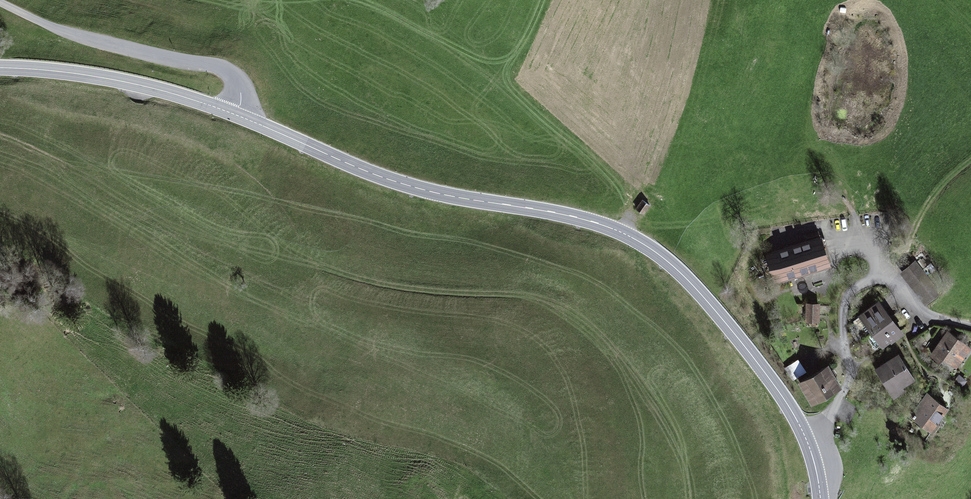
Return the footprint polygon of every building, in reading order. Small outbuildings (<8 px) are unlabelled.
[(647,204),(640,213),(648,218),(655,209),(647,204)] [(826,237),(770,253),(781,290),(837,273),(826,237)] [(915,261),(896,273),(916,304),(935,292),(915,261)] [(876,301),(856,316),(878,346),(898,331),(876,301)] [(811,305),(808,327),(821,329),(824,307),(811,305)] [(945,331),(927,355),(950,371),(967,347),(945,331)] [(895,353),(872,368),(892,396),(914,381),(895,353)] [(796,378),(806,372),(799,360),(789,366),(796,378)] [(825,366),(796,381),(808,403),(837,388),(825,366)] [(925,390),(908,415),(926,427),(942,402),(925,390)]
